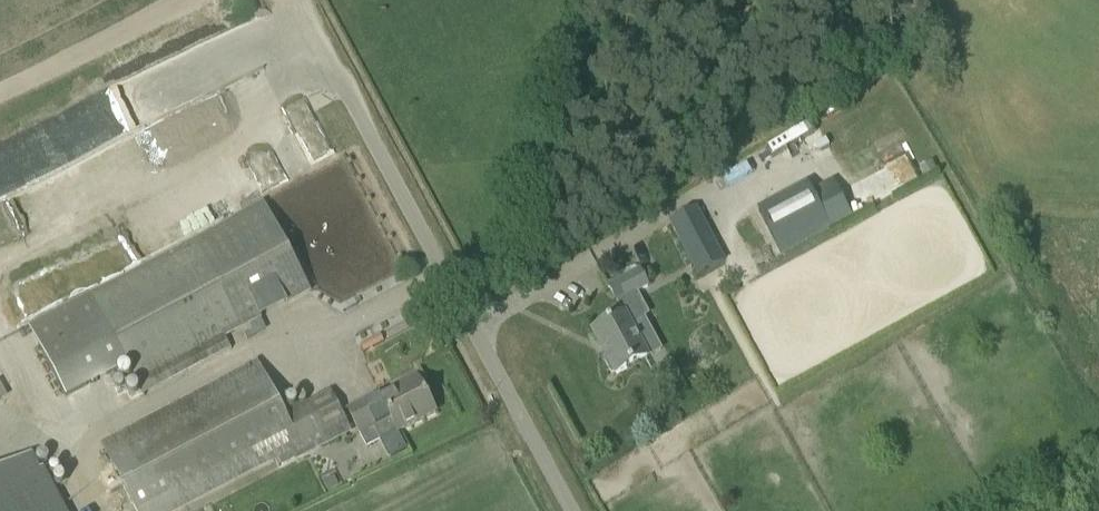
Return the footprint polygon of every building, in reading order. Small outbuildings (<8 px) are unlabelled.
[(205,94),(258,71),(238,26),(206,39),(216,61),(208,64),(216,81),(202,86),(205,94)] [(836,116),(845,110),(841,103),(831,108),(836,116)] [(925,177),(934,172),(930,164),(920,169),(925,177)] [(818,181),(768,202),(783,240),(834,220),(818,181)] [(670,224),(697,276),(724,261),(697,210),(670,224)] [(734,221),(717,225),(723,251),(740,247),(734,221)] [(90,296),(128,367),(142,395),(230,348),(224,336),(240,328),(194,241),(90,296)] [(608,288),(617,304),(617,303),(631,296),(647,288),(638,272),(608,288)] [(642,317),(631,296),(617,303),(623,315),(593,332),(607,359),(604,361),(611,374),(614,372),(616,375),(645,359),(627,325),(642,317)] [(136,510),(179,510),(274,460),(278,468),(295,458),(297,461),(351,433),(341,413),(320,424),(309,404),(285,417),(257,364),(102,446),(136,510)] [(348,410),(361,434),(390,419),(398,433),(435,413),(417,379),(380,398),(378,394),(348,410)] [(32,455),(0,471),(0,510),(61,510),(32,455)]
